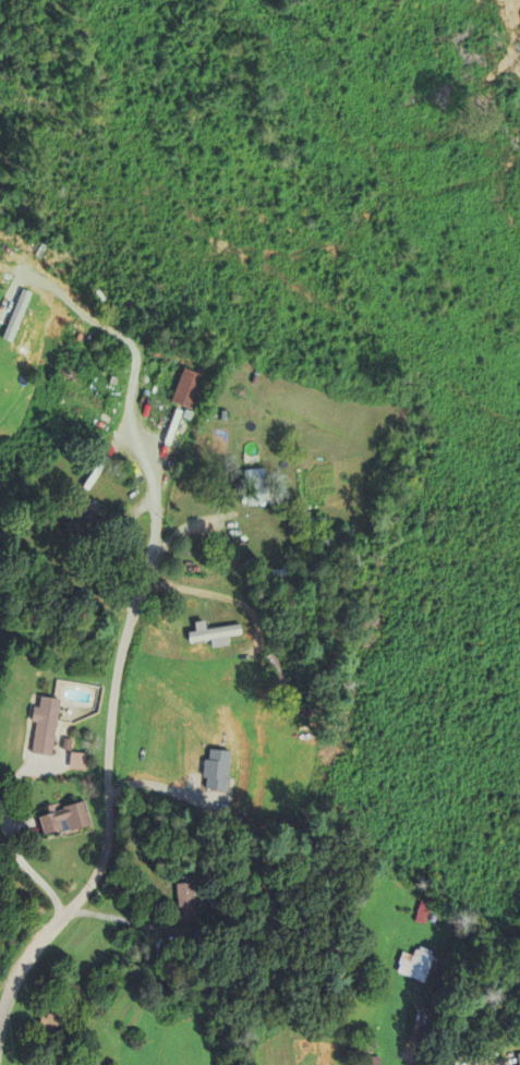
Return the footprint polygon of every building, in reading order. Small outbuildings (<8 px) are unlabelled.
[(9,341),(0,338),(21,289),(29,292),(9,341)] [(99,289),(106,299),(100,302),(95,292),(99,289)] [(130,313),(119,308),(122,299),(134,303),(130,313)] [(190,409),(170,401),(182,368),(202,376),(190,409)] [(245,488),(243,469),(262,467),(266,503),(246,505),(246,504),(241,504),(240,489),(245,488)] [(290,493),(292,515),(280,516),(278,494),(290,493)] [(76,548),(59,530),(87,504),(104,522),(76,548)] [(303,518),(325,517),(325,524),(303,525),(303,518)] [(297,567),(310,564),(313,578),(300,581),(297,567)] [(266,579),(265,570),(285,568),(286,577),(266,579)] [(184,632),(239,625),(241,633),(186,642),(184,632)] [(37,707),(38,697),(59,700),(49,758),(29,753),(34,723),(29,722),(32,707),(37,707)] [(69,751),(61,749),(62,738),(71,739),(69,751)] [(194,772),(199,748),(225,753),(219,777),(194,772)] [(68,769),(69,752),(86,753),(85,770),(68,769)] [(57,830),(41,835),(36,818),(61,810),(61,808),(83,801),(92,825),(69,833),(68,831),(58,834),(57,830)] [(191,881),(195,921),(178,922),(174,882),(191,881)] [(423,923),(413,920),(420,898),(430,901),(423,923)] [(401,951),(411,954),(413,948),(416,949),(419,945),(432,951),(431,954),(433,955),(442,958),(437,968),(433,966),(426,984),(395,971),(398,963),(396,963),(401,951)] [(44,1016),(46,1012),(66,1018),(61,1036),(40,1028),(40,1027),(35,1025),(38,1014),(44,1016)] [(378,1055),(378,1064),(362,1064),(362,1055),(378,1055)] [(99,1060),(98,1064),(83,1064),(85,1056),(99,1060)]
